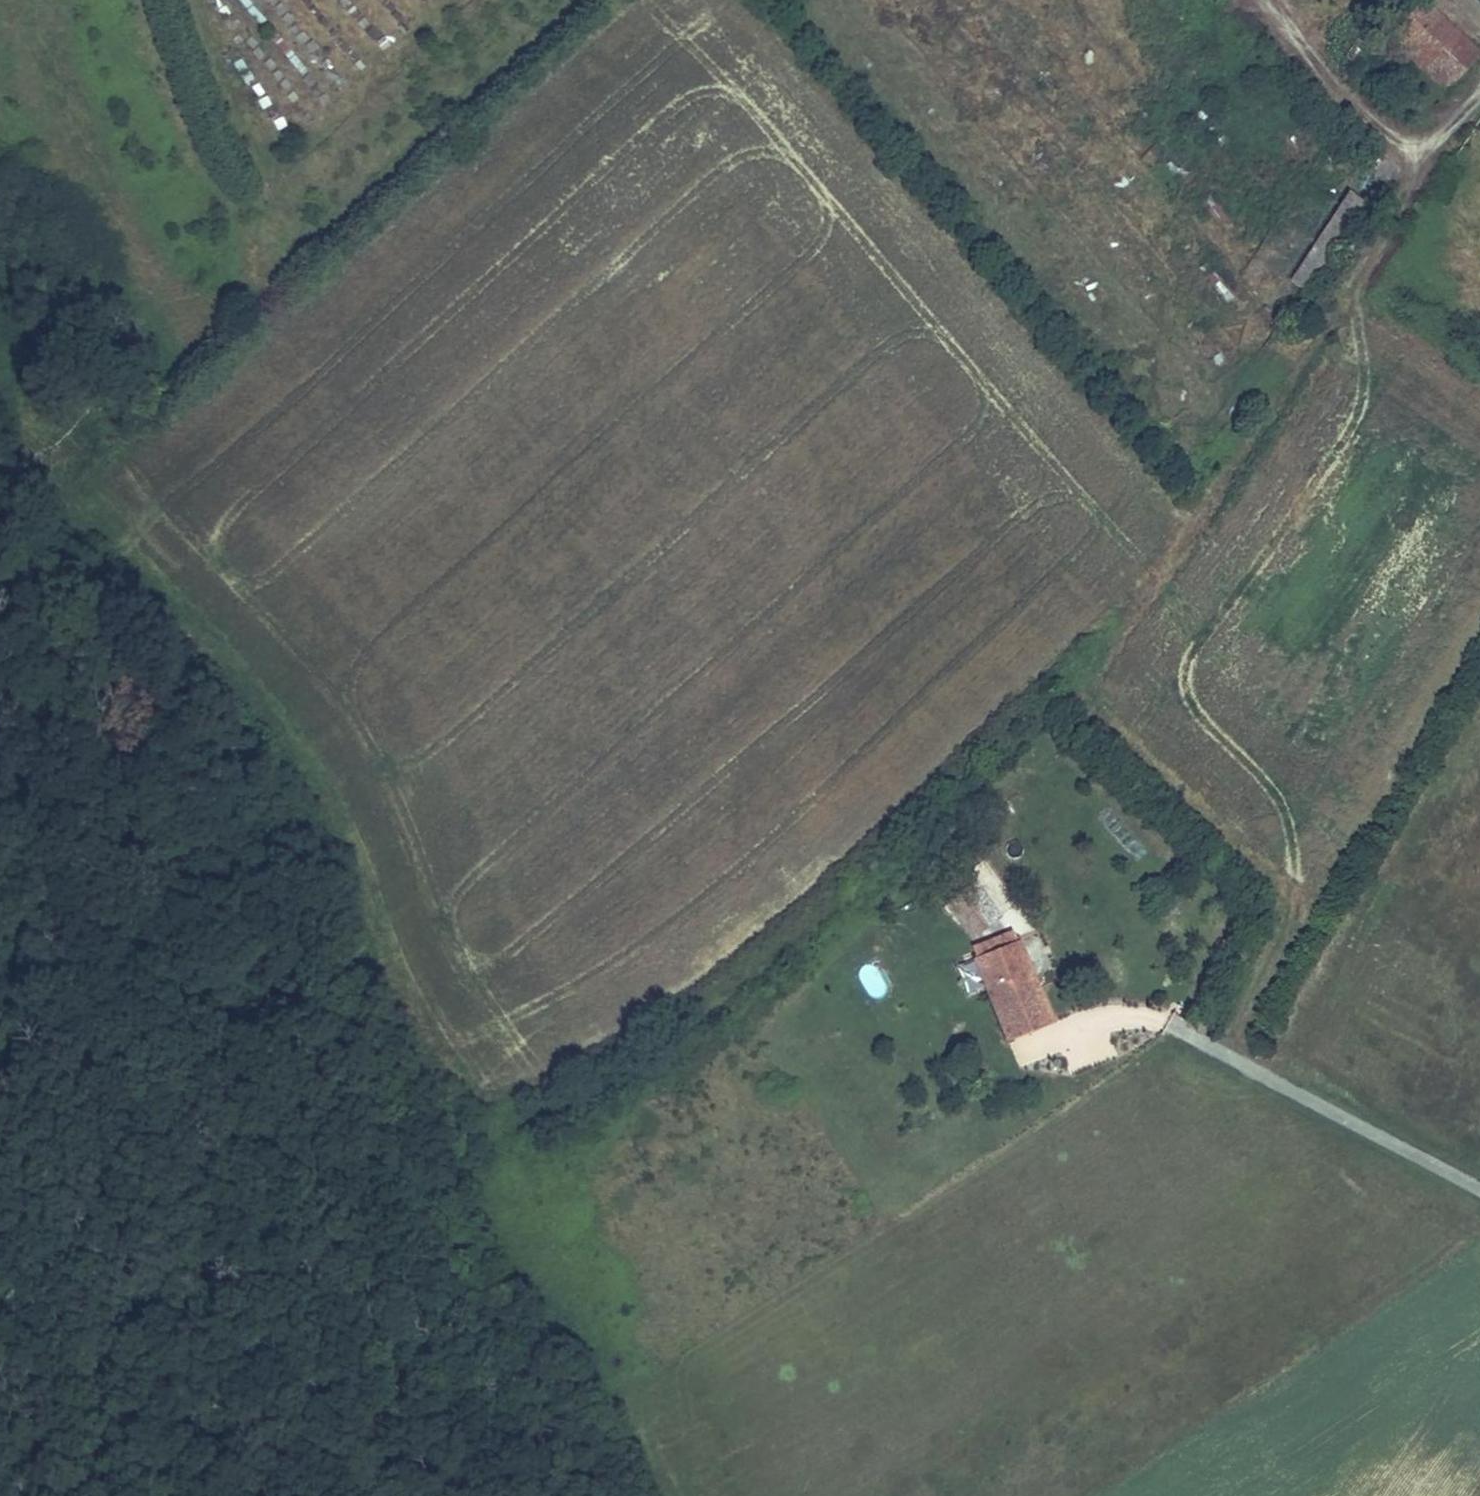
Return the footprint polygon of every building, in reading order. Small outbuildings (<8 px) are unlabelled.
[(1444,92),(1479,56),(1479,53),(1434,6),(1427,11),(1420,5),(1393,31),(1403,41),(1397,47),(1444,92)] [(1291,279),(1311,293),(1369,205),(1349,191),(1291,279)] [(976,883),(945,905),(971,941),(1002,917),(976,883)] [(1020,941),(975,960),(1008,1042),(1053,1022),(1020,941)]
